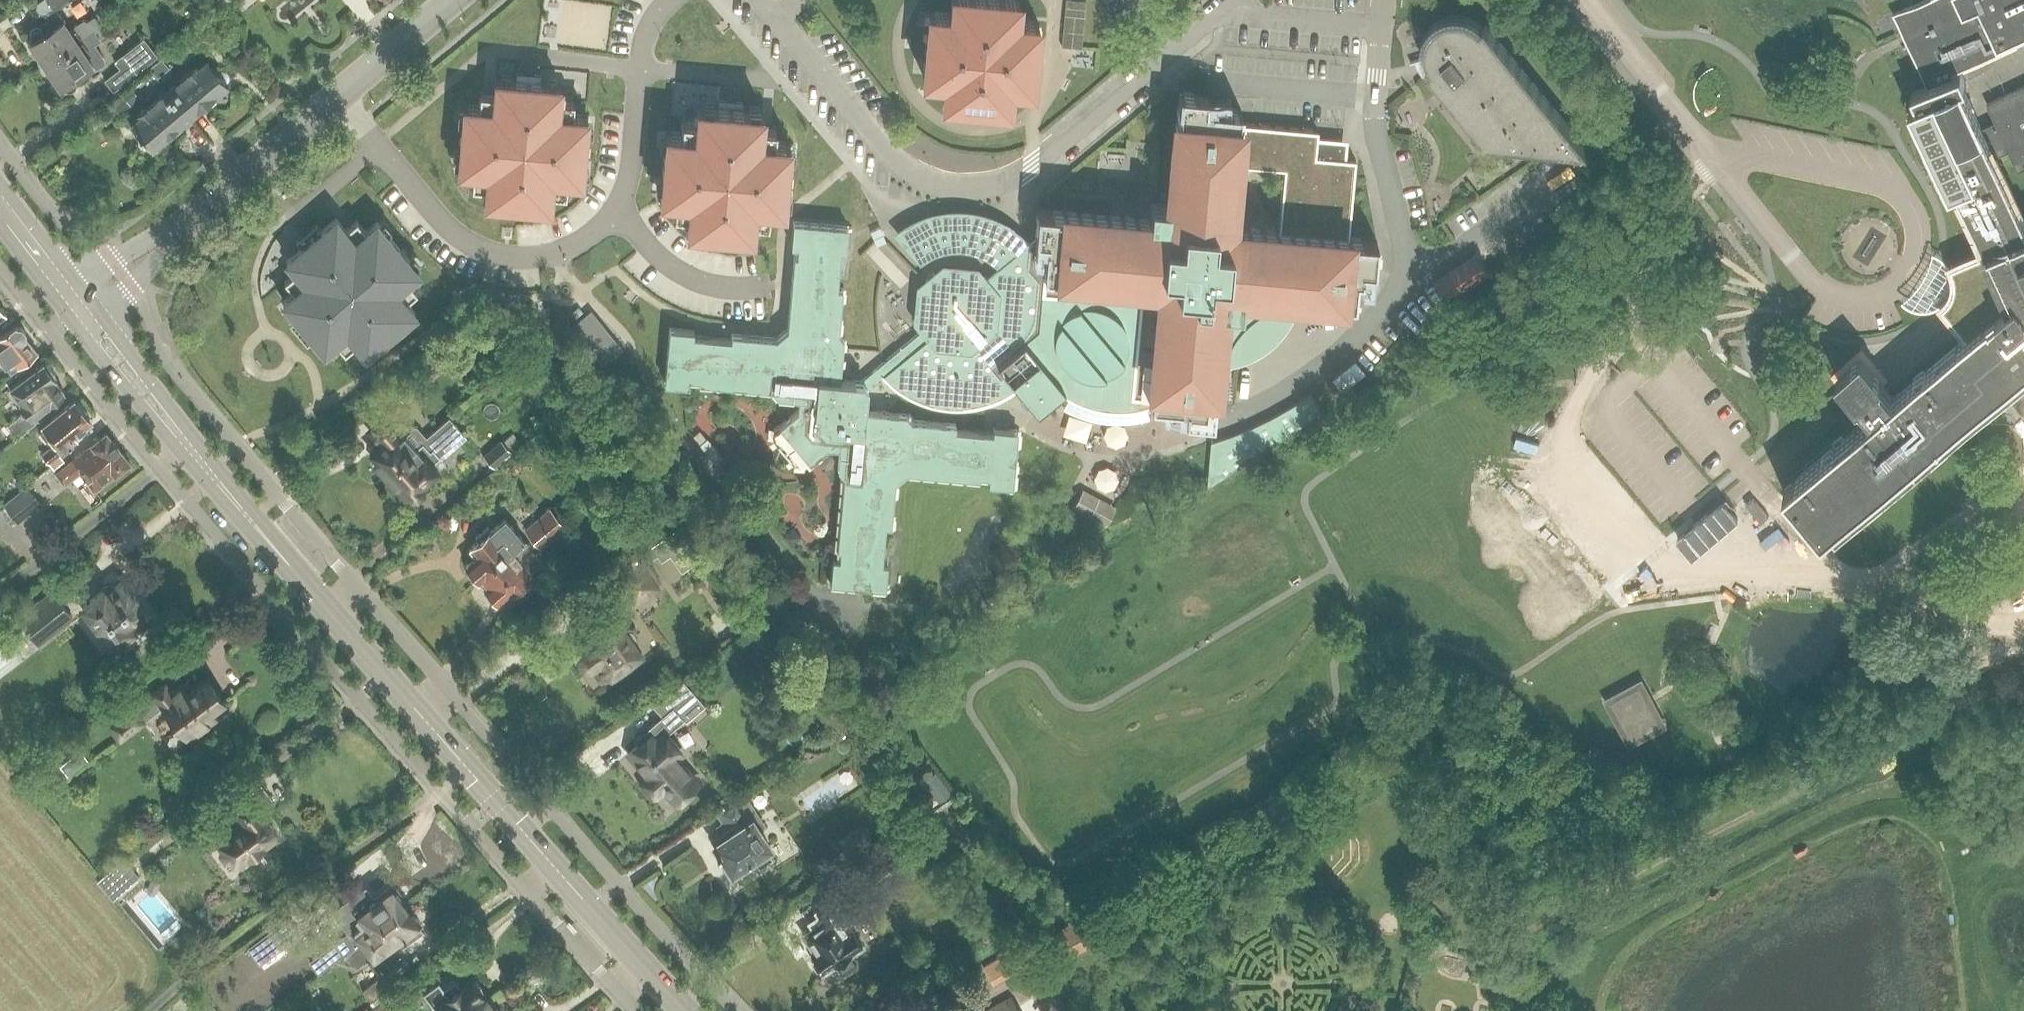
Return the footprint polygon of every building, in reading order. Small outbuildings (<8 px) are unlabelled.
[(72,30),(65,19),(56,7),(67,0),(33,0),(33,4),(38,12),(48,13),(56,24),(46,31),(44,29),(42,28),(41,27),(39,27),(37,27),(33,30),(32,33),(33,38),(34,39),(31,41),(33,43),(32,48),(35,53),(40,53),(47,63),(83,38),(105,20),(100,13),(88,22),(86,19),(72,30)] [(1010,85),(1032,87),(1038,21),(1017,19),(1018,0),(952,0),(951,13),(929,11),(923,77),(945,79),(943,101),(1008,107),(1010,85)] [(1067,44),(1087,44),(1089,0),(1068,0),(1067,44)] [(1963,84),(1968,82),(1962,69),(1957,71),(1956,69),(1953,63),(2023,30),(2023,0),(1919,0),(1904,7),(1901,0),(1863,0),(1867,5),(1862,8),(1877,27),(1880,26),(1880,25),(1887,22),(1894,37),(1901,51),(1919,90),(1911,94),(1917,106),(1909,110),(1949,196),(1956,192),(1985,254),(1975,259),(1981,272),(1985,271),(2001,307),(1894,399),(1887,405),(1870,383),(1876,378),(1858,357),(1837,375),(1855,396),(1861,391),(1879,412),(1873,416),(1783,491),(1821,538),(2023,367),(2023,215),(1996,155),(2010,149),(2019,168),(2023,166),(2023,86),(1989,103),(1999,126),(1985,132),(1963,84)] [(1486,142),(1590,152),(1486,26),(1482,29),(1474,22),(1466,18),(1456,17),(1446,19),(1438,24),(1431,31),(1427,39),(1425,49),(1427,58),(1411,63),(1411,65),(1415,63),(1419,71),(1424,77),(1429,73),(1486,142)] [(103,25),(107,22),(105,20),(83,38),(47,63),(53,73),(52,77),(56,83),(60,83),(62,86),(64,85),(65,87),(69,89),(73,88),(76,86),(78,82),(77,75),(92,65),(103,58),(95,46),(103,40),(102,39),(109,34),(103,25)] [(121,69),(106,82),(115,92),(159,56),(145,39),(116,62),(121,69)] [(163,59),(150,69),(158,79),(171,69),(163,59)] [(168,90),(190,116),(201,107),(204,111),(216,101),(213,97),(228,84),(227,83),(230,77),(229,73),(227,71),(223,69),(220,70),(217,71),(208,60),(199,67),(196,63),(185,72),(187,75),(168,90)] [(465,105),(459,170),(473,171),(472,186),(486,187),(485,201),(550,207),(551,193),(566,194),(567,179),(582,181),(588,116),(573,115),(574,100),(560,99),(561,84),(534,82),(533,87),(523,86),(524,81),(496,78),(495,93),(481,92),(479,106),(465,105)] [(179,125),(190,116),(168,90),(150,105),(149,103),(138,112),(141,116),(131,124),(142,136),(140,139),(139,144),(142,148),(147,148),(150,146),(151,148),(167,135),(170,139),(182,129),(179,125)] [(891,525),(895,481),(907,471),(980,477),(980,475),(991,476),(990,482),(1013,484),(1017,429),(992,427),(991,433),(955,430),(955,425),(910,421),(906,415),(865,411),(867,390),(884,377),(898,388),(914,396),(931,402),(949,405),(967,404),(984,401),(1001,395),(1017,387),(1038,413),(1066,391),(1081,399),(1098,405),(1116,407),(1134,407),(1151,403),(1151,402),(1186,405),(1185,419),(1213,422),(1218,364),(1230,365),(1235,351),(1243,338),(1254,327),(1267,319),(1281,313),(1296,311),(1297,299),(1355,304),(1357,278),(1362,279),(1363,269),(1375,270),(1378,242),(1349,239),(1356,159),(1346,158),(1348,139),(1317,136),(1318,129),(1241,122),(1242,110),(1207,107),(1208,96),(1180,93),(1169,206),(1153,205),(1151,221),(1038,211),(1035,239),(1047,240),(1045,265),(1034,264),(1030,271),(1027,266),(1015,277),(1019,285),(1017,286),(1007,293),(995,298),(976,275),(945,272),(931,285),(923,292),(921,321),(929,332),(860,382),(839,381),(842,340),(839,332),(842,289),(838,289),(841,249),(846,250),(848,228),(794,223),(792,246),(799,247),(798,257),(795,257),(789,329),(776,340),(733,336),(733,340),(693,337),(694,332),(671,330),(666,383),(689,385),(689,379),(701,380),(700,383),(772,389),(779,398),(798,399),(798,410),(775,428),(774,440),(794,464),(806,464),(829,445),(841,447),(839,470),(845,476),(838,549),(841,549),(840,561),(834,560),(832,582),(885,586),(887,564),(882,564),(885,525),(891,525)] [(121,96),(100,112),(109,123),(118,116),(121,121),(133,112),(121,96)] [(657,126),(651,191),(665,193),(664,207),(678,208),(677,223),(742,229),(743,214),(758,216),(759,201),(774,202),(780,138),(780,137),(765,136),(766,122),(752,120),(753,106),(726,103),(725,108),(715,108),(716,102),(688,100),(687,115),(673,113),(671,128),(657,126)] [(294,292),(283,301),(324,351),(336,342),(345,353),(356,344),(365,355),(415,313),(406,302),(417,293),(408,282),(419,272),(378,222),(366,232),(357,220),(346,230),(336,219),(315,236),(319,240),(311,247),(308,243),(286,260),(296,272),(285,281),(294,292)] [(1478,255),(1437,282),(1450,302),(1491,275),(1478,255)] [(601,365),(621,350),(591,312),(571,328),(601,365)] [(16,324),(0,336),(0,356),(11,371),(37,352),(25,335),(25,330),(22,325),(17,326),(16,324)] [(18,371),(7,379),(11,385),(9,386),(30,412),(25,415),(22,413),(8,424),(17,436),(37,421),(34,417),(65,392),(63,389),(66,387),(58,376),(60,374),(47,357),(22,376),(18,371)] [(1207,488),(1323,413),(1311,394),(1269,419),(1211,442),(1207,488)] [(58,442),(44,453),(46,456),(52,464),(62,456),(60,454),(80,439),(76,434),(95,419),(77,396),(42,423),(58,442)] [(403,403),(370,431),(383,445),(373,453),(378,458),(374,461),(373,464),(379,471),(382,471),(385,474),(421,443),(430,435),(421,425),(417,425),(410,430),(402,420),(411,412),(403,403)] [(438,461),(439,462),(470,436),(453,416),(430,435),(421,443),(385,474),(405,498),(409,495),(412,498),(417,497),(420,494),(422,489),(419,486),(435,472),(431,467),(438,461)] [(72,459),(67,453),(51,466),(56,471),(65,483),(72,477),(78,485),(86,478),(95,490),(130,463),(106,432),(72,459)] [(514,432),(504,440),(512,448),(521,440),(514,432)] [(503,439),(485,454),(498,469),(516,453),(512,448),(504,440),(503,439)] [(28,485),(5,503),(18,521),(41,502),(28,485)] [(1103,505),(1106,495),(1086,489),(1083,499),(1103,505)] [(524,531),(532,540),(556,518),(549,509),(524,531)] [(532,540),(526,545),(525,546),(514,556),(511,552),(479,580),(487,589),(487,594),(491,599),(495,599),(498,601),(508,593),(509,594),(531,574),(529,572),(540,562),(529,550),(536,545),(540,549),(564,527),(556,518),(532,540)] [(514,556),(525,546),(526,545),(504,520),(493,530),(492,530),(490,531),(486,527),(474,537),(477,542),(471,547),(477,554),(465,564),(468,567),(467,572),(472,577),(477,577),(479,580),(511,552),(514,556)] [(793,528),(784,536),(791,545),(800,537),(793,528)] [(660,540),(643,553),(649,561),(657,555),(661,561),(670,555),(660,540)] [(657,588),(641,566),(619,582),(634,604),(657,588)] [(104,587),(105,589),(84,604),(114,644),(125,636),(128,637),(133,633),(134,629),(149,618),(140,606),(140,601),(135,594),(131,594),(122,582),(115,587),(113,584),(107,585),(104,587)] [(56,591),(20,617),(39,643),(76,617),(56,591)] [(629,661),(637,655),(631,646),(636,642),(638,635),(633,628),(627,628),(621,632),(614,623),(606,628),(606,627),(584,642),(588,648),(580,654),(577,661),(582,668),(589,669),(592,667),(601,680),(609,675),(609,676),(629,662),(629,661)] [(165,682),(110,723),(121,738),(164,706),(187,738),(216,716),(211,710),(225,700),(206,675),(187,689),(181,682),(171,690),(165,682)] [(1669,726),(1643,677),(1602,699),(1628,748),(1669,726)] [(702,696),(686,678),(664,693),(682,714),(702,696)] [(667,759),(672,754),(678,749),(665,736),(684,719),(673,706),(635,741),(638,744),(629,753),(647,773),(642,778),(656,793),(664,786),(677,801),(698,782),(684,766),(678,771),(667,759)] [(82,751),(61,766),(68,776),(89,760),(82,751)] [(935,771),(924,780),(940,801),(951,792),(935,771)] [(267,821),(260,812),(274,801),(261,784),(232,806),(239,814),(234,818),(237,821),(217,836),(223,843),(222,848),(227,855),(232,856),(238,863),(253,851),(258,852),(265,847),(266,842),(277,834),(275,831),(275,827),(272,822),(267,821)] [(722,832),(710,840),(731,872),(754,858),(760,867),(773,858),(767,849),(769,847),(758,830),(764,826),(744,794),(717,812),(724,823),(718,827),(722,832)] [(858,825),(839,839),(852,858),(871,845),(858,825)] [(125,858),(98,881),(114,899),(141,877),(125,858)] [(320,971),(346,952),(408,906),(400,896),(401,892),(397,887),(394,887),(392,884),(348,916),(356,928),(353,931),(358,937),(353,940),(348,936),(313,962),(320,971)] [(816,950),(812,952),(813,955),(811,961),(816,969),(823,969),(824,971),(837,962),(844,974),(857,965),(850,955),(864,946),(851,927),(848,929),(845,924),(851,920),(847,913),(850,911),(842,899),(831,906),(830,903),(817,912),(819,915),(810,921),(814,927),(805,933),(816,950)] [(417,924),(420,922),(408,906),(346,952),(356,967),(367,959),(366,957),(370,954),(373,957),(382,951),(387,957),(422,931),(417,924)] [(1076,923),(1044,941),(1056,963),(1088,945),(1076,923)] [(383,978),(365,991),(373,1002),(391,989),(383,978)] [(455,978),(443,987),(438,981),(423,992),(434,1006),(439,1003),(445,1010),(470,1010),(486,999),(480,991),(482,989),(475,979),(472,981),(471,979),(461,986),(455,978)] [(397,1010),(387,997),(368,1010),(396,1010),(397,1010)] [(1010,998),(988,1010),(1017,1010),(1010,998)] [(495,1007),(493,1009),(486,999),(470,1010),(498,1010),(495,1007)]
